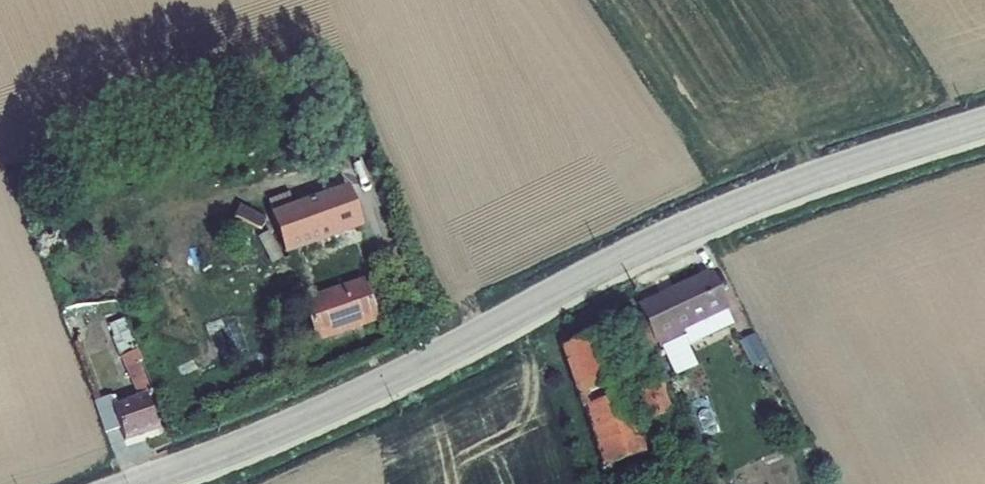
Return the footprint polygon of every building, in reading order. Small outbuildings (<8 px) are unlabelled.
[(348,186),(270,214),(285,256),(311,246),(316,260),(366,242),(348,186)] [(235,250),(251,246),(244,220),(228,224),(235,250)] [(316,344),(379,322),(377,317),(392,312),(379,276),(364,281),(363,278),(300,300),(316,344)] [(702,310),(686,281),(623,314),(620,315),(639,352),(659,344),(658,342),(664,339),(662,332),(702,310)] [(119,427),(124,440),(157,428),(146,393),(148,392),(138,363),(140,361),(123,318),(120,320),(118,314),(109,317),(112,323),(108,324),(113,337),(111,337),(136,396),(117,403),(114,395),(110,397),(110,395),(94,401),(105,432),(119,427)] [(753,332),(737,340),(751,367),(767,358),(753,332)] [(600,386),(582,338),(544,353),(569,423),(587,470),(619,457),(594,388),(600,386)] [(621,376),(615,359),(599,364),(605,381),(607,381),(610,389),(619,386),(616,378),(621,376)] [(647,417),(634,384),(610,394),(622,426),(647,417)] [(788,472),(784,472),(783,463),(740,465),(741,483),(789,483),(788,472)]
